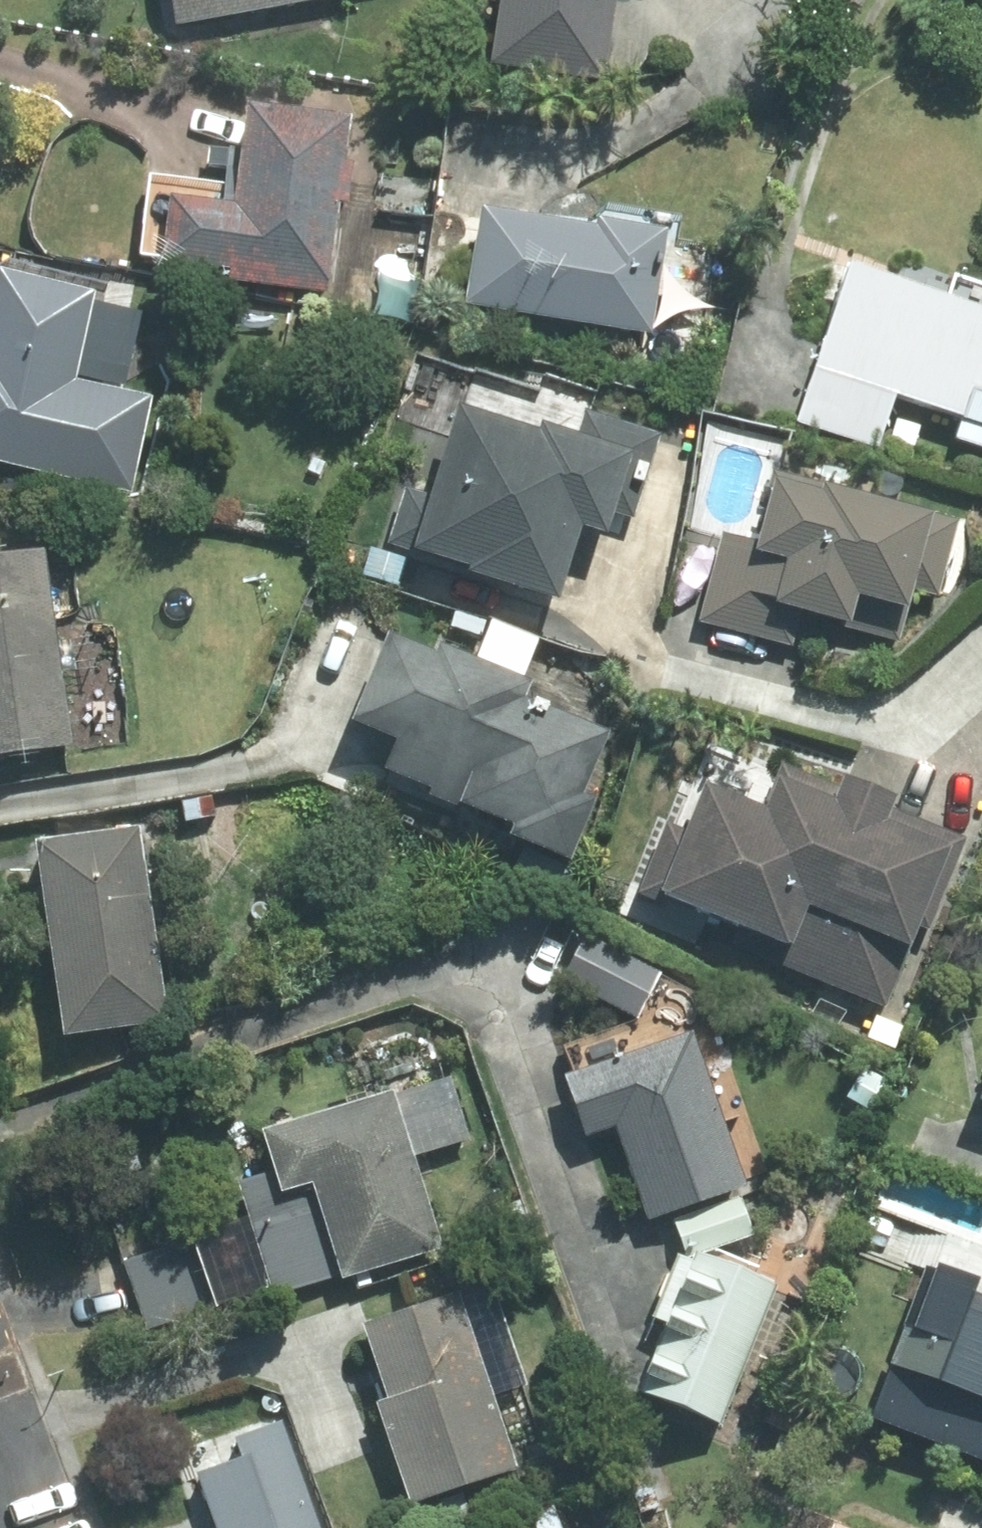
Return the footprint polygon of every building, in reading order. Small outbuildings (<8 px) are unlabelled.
[(335,0),(170,0),(175,30),(335,0)] [(493,67),(603,82),(614,0),(502,0),(493,67)] [(353,122),(250,112),(241,191),(147,182),(140,260),(232,271),(230,284),(330,295),(339,205),(345,206),(353,122)] [(464,308),(652,336),(668,235),(601,224),(599,233),(478,215),(464,308)] [(855,269),(802,428),(881,454),(899,400),(962,420),(955,441),(981,451),(981,311),(855,269)] [(94,300),(0,280),(0,281),(0,470),(57,482),(94,300)] [(544,441),(465,417),(440,500),(405,489),(389,548),(419,556),(418,559),(476,576),(474,582),(565,609),(588,535),(613,543),(620,518),(636,523),(661,439),(584,415),(576,443),(547,435),(544,441)] [(919,596),(941,601),(964,522),(835,489),(777,474),(758,540),(728,532),(701,625),(791,650),(799,618),(904,646),(911,615),(915,615),(919,596)] [(371,550),(363,578),(397,589),(406,561),(371,550)] [(49,558),(0,565),(0,761),(78,749),(49,558)] [(392,641),(354,729),(397,748),(386,772),(431,793),(429,797),(514,834),(512,841),(571,866),(597,806),(585,800),(610,741),(529,707),(535,691),(442,652),(439,660),(392,641)] [(965,841),(781,766),(762,813),(707,792),(691,833),(665,822),(636,892),(734,931),(728,947),(883,1009),(907,952),(917,957),(965,841)] [(174,1028),(145,833),(44,848),(72,1042),(174,1028)] [(659,973),(585,937),(562,984),(635,1021),(659,973)] [(694,1040),(566,1084),(587,1146),(616,1136),(649,1230),(747,1195),(694,1040)] [(393,1095),(265,1139),(278,1177),(239,1192),(277,1303),(344,1279),(347,1284),(446,1250),(393,1095)] [(125,1259),(149,1328),(212,1306),(188,1238),(125,1259)] [(719,1429),(773,1291),(693,1260),(690,1266),(674,1260),(650,1323),(664,1328),(637,1397),(719,1429)] [(532,1392),(500,1295),(468,1306),(465,1300),(367,1332),(393,1409),(381,1413),(416,1514),(526,1477),(501,1403),(532,1392)] [(977,1317),(926,1297),(895,1374),(981,1409),(981,1304),(977,1317)] [(169,1527),(254,1527),(242,1492),(166,1519),(169,1527)] [(558,1514),(517,1527),(563,1527),(558,1514)]
